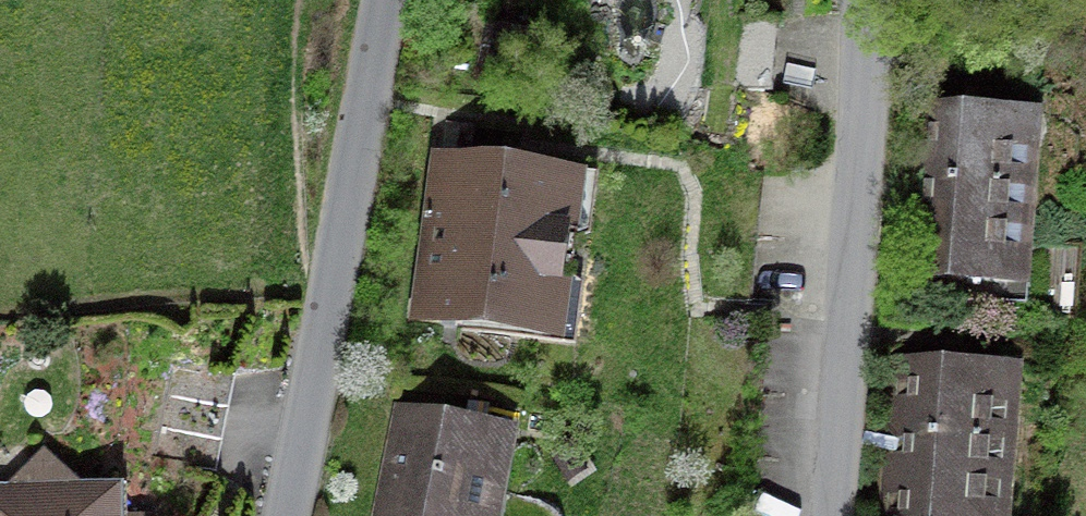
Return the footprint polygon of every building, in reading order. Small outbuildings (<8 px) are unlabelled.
[(1059,111),(942,101),(926,284),(1042,295),(1059,111)] [(591,176),(440,158),(421,322),(572,340),(591,176)] [(912,365),(901,515),(1023,515),(1034,374),(912,365)] [(399,409),(375,515),(508,515),(525,437),(399,409)] [(0,486),(0,515),(133,515),(133,488),(0,486)]
